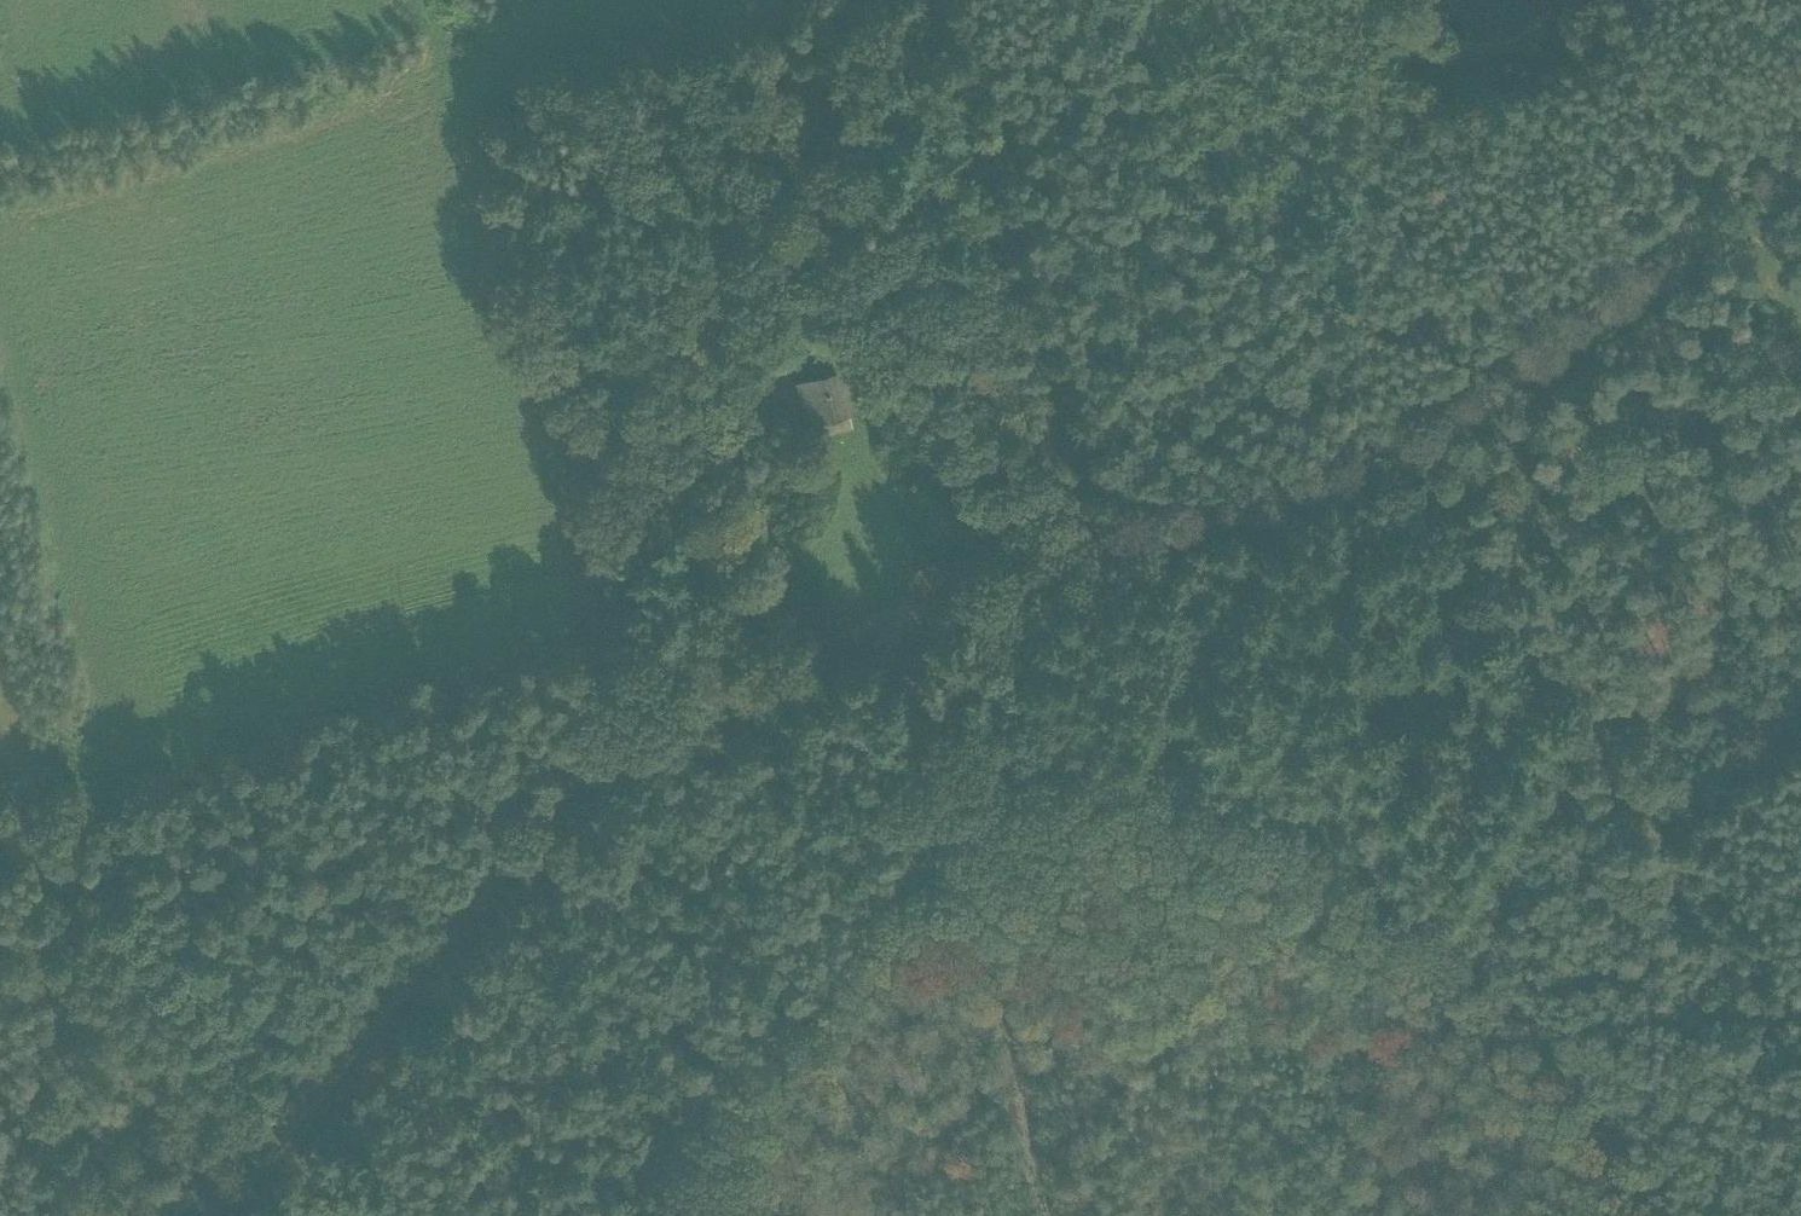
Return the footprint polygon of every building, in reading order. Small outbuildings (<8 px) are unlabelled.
[(855,428),(837,370),(792,383),(804,427),(820,422),(824,437),(855,428)]
